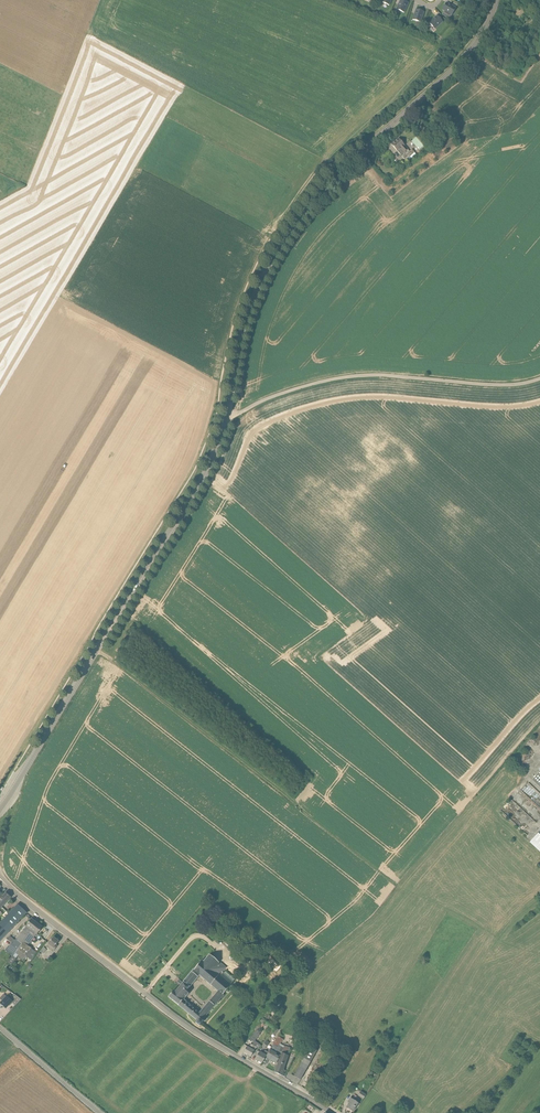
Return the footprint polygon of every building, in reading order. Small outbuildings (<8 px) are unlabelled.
[(398,5),(396,9),(404,13),(408,3),(402,0),(400,0),(398,5)] [(456,8),(451,5),(447,3),(443,10),(452,15),(456,8)] [(416,9),(415,13),(413,20),(421,22),(424,12),(416,9)] [(443,22),(437,16),(429,23),(435,29),(443,22)] [(404,146),(398,139),(392,145),(405,161),(415,153),(412,150),(409,152),(404,146)] [(530,842),(539,852),(539,831),(530,842)] [(10,898),(6,893),(3,896),(0,899),(0,910),(10,898)] [(3,939),(27,913),(18,905),(0,924),(0,941),(3,939)] [(32,919),(16,939),(22,944),(37,923),(32,919)] [(18,949),(15,953),(24,959),(26,956),(32,949),(27,945),(36,934),(37,935),(42,927),(37,923),(22,944),(20,947),(19,948),(18,949)] [(53,937),(46,947),(53,952),(55,949),(57,947),(56,946),(59,941),(53,937)] [(7,948),(5,951),(13,956),(15,953),(18,949),(19,948),(12,943),(8,949),(7,948)] [(250,953),(247,956),(256,964),(258,961),(250,953)] [(174,991),(168,997),(197,1021),(196,1023),(200,1026),(203,1021),(202,1020),(231,985),(221,976),(219,975),(225,968),(210,955),(204,962),(202,961),(183,983),(189,988),(199,975),(219,991),(200,1014),(183,1000),(189,994),(186,991),(180,987),(176,992),(174,991)] [(0,998),(0,999),(2,1001),(0,1004),(6,1008),(9,1005),(10,1005),(12,1003),(15,1005),(21,999),(14,994),(12,997),(9,994),(7,997),(4,994),(0,998)] [(283,1050),(283,1048),(279,1046),(283,1040),(278,1037),(269,1053),(266,1057),(276,1063),(281,1057),(280,1057),(283,1050)] [(261,1046),(255,1041),(254,1042),(252,1044),(251,1043),(248,1047),(247,1047),(243,1052),(251,1057),(256,1047),(259,1049),(261,1046)] [(264,1050),(270,1043),(267,1041),(261,1047),(264,1050)] [(318,1051),(314,1050),(309,1049),(303,1058),(305,1059),(295,1077),(300,1080),(318,1051)] [(260,1051),(255,1059),(262,1063),(266,1057),(269,1053),(265,1050),(263,1053),(260,1051)] [(283,1070),(288,1056),(287,1055),(289,1052),(283,1050),(280,1057),(281,1057),(281,1058),(275,1073),(280,1075),(281,1075),(284,1070),(283,1070)] [(350,1098),(348,1102),(350,1103),(347,1108),(353,1112),(358,1103),(350,1098)]
